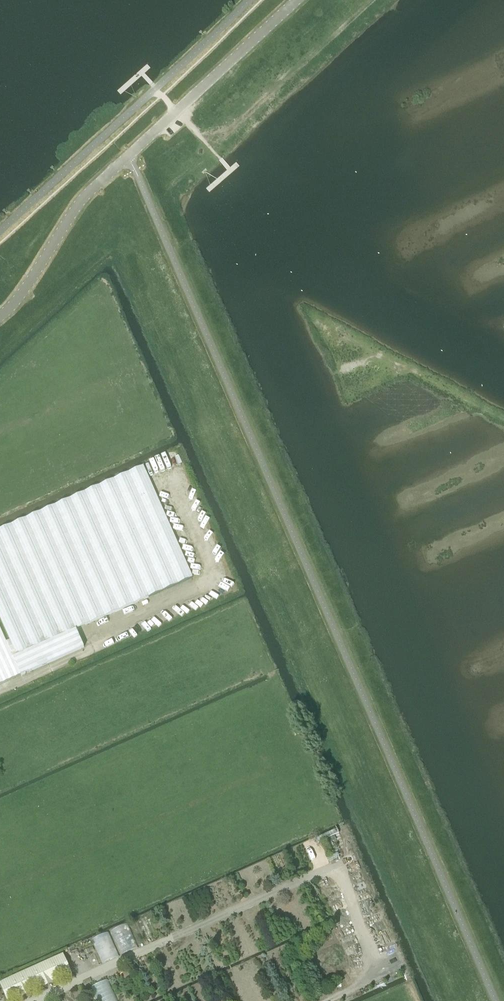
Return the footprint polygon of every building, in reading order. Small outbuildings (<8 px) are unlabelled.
[(192,578),(193,577),(143,466),(0,529),(0,619),(10,641),(24,673),(83,647),(76,629),(192,578)] [(6,642),(0,629),(0,685),(21,675),(24,673),(10,641),(6,642)] [(52,981),(72,973),(63,954),(0,983),(0,985),(7,1000),(8,1000),(21,995),(22,997),(31,993),(30,991),(43,985),(44,987),(53,983),(52,981)]
